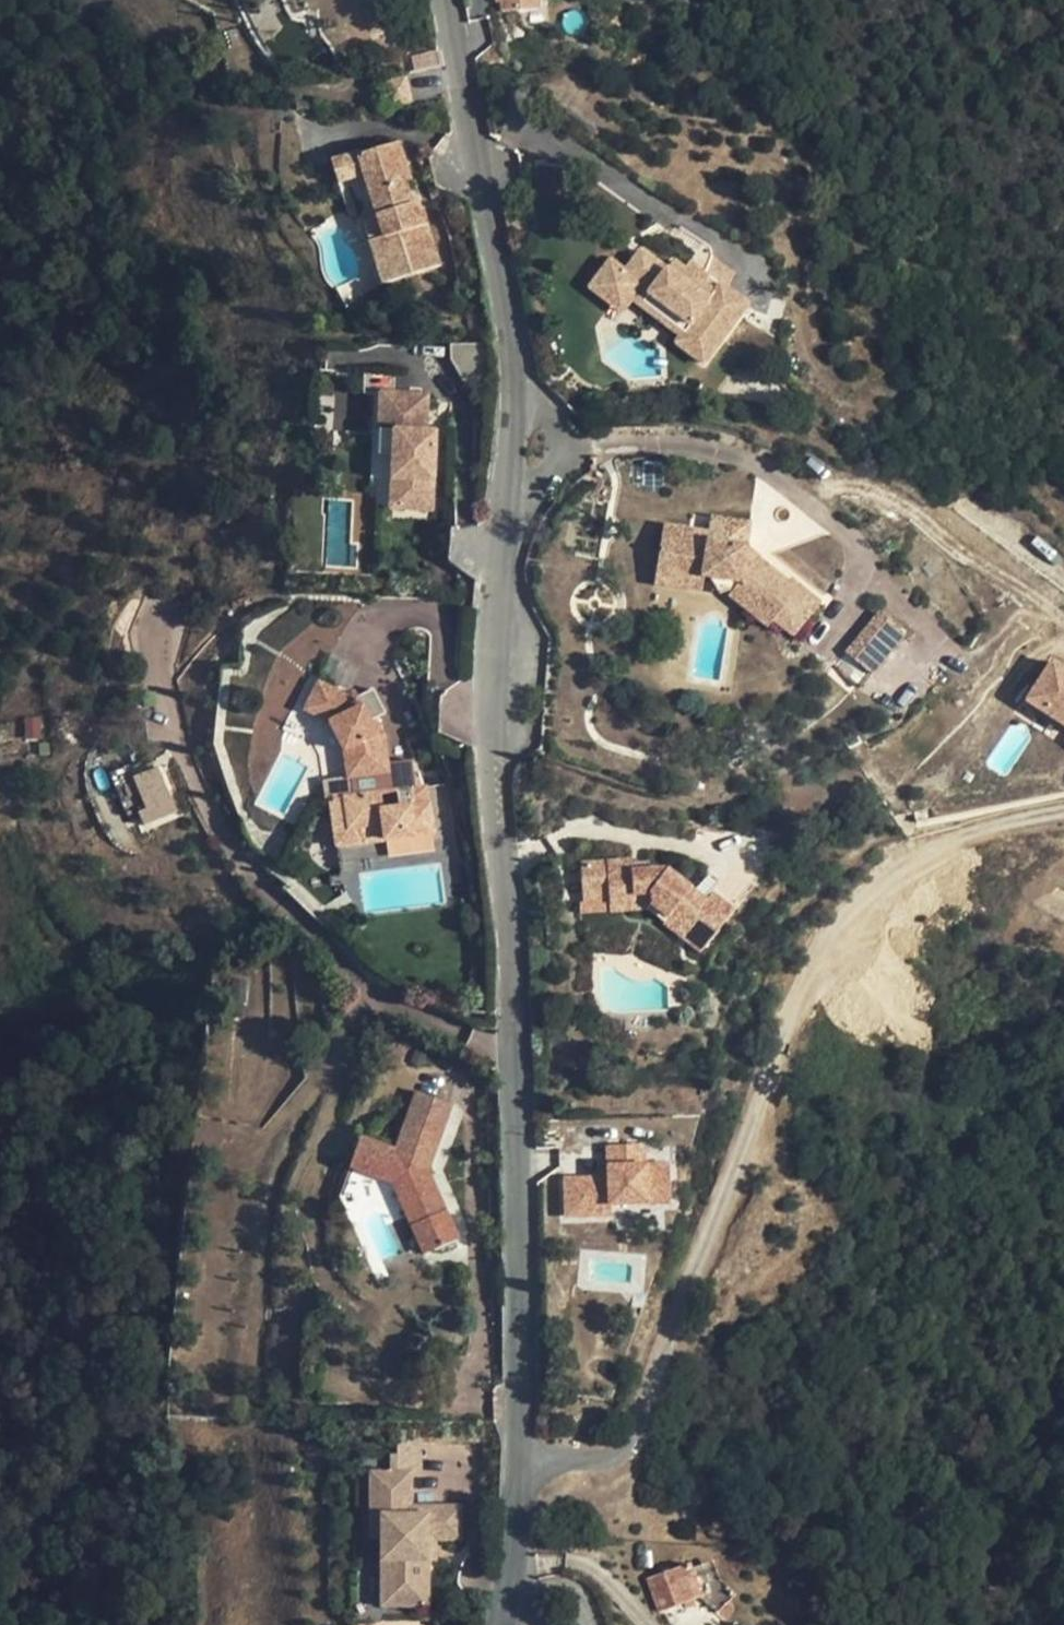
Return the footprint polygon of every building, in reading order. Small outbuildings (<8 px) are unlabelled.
[(502,12),(538,10),(537,0),(501,0),(502,12)] [(436,51),(411,57),(414,71),(439,65),(436,51)] [(405,78),(382,84),(387,109),(411,103),(405,78)] [(363,220),(384,284),(439,266),(421,209),(414,212),(410,199),(405,183),(410,182),(398,143),(359,155),(358,153),(331,161),(338,183),(365,174),(377,215),(363,220)] [(421,209),(417,197),(410,199),(414,212),(421,209)] [(676,343),(703,363),(746,306),(726,291),(709,278),(697,295),(676,279),(682,270),(674,265),(668,273),(641,252),(625,273),(615,286),(631,298),(681,336),(676,343)] [(711,257),(704,274),(709,278),(726,291),(733,274),(711,257)] [(625,273),(609,262),(590,288),(605,300),(615,286),(625,273)] [(704,274),(689,263),(682,270),(676,279),(697,295),(709,278),(704,274)] [(615,286),(605,300),(621,312),(631,298),(615,286)] [(431,509),(433,445),(425,444),(425,433),(424,433),(425,395),(379,394),(378,431),(393,432),(392,479),(398,479),(397,508),(431,509)] [(758,558),(759,557),(745,546),(709,541),(711,533),(663,525),(654,583),(729,595),(768,627),(773,620),(793,636),(819,603),(790,579),(788,582),(758,558)] [(883,611),(862,637),(850,652),(875,672),(908,632),(883,611)] [(1052,661),(1026,700),(1063,726),(1063,669),(1052,661)] [(350,778),(352,797),(397,790),(411,788),(416,788),(412,760),(393,762),(394,769),(388,769),(387,763),(384,737),(378,738),(370,721),(386,713),(374,689),(358,697),(356,692),(347,696),(318,683),(306,710),(330,723),(345,751),(349,778),(350,778)] [(375,719),(370,721),(378,738),(384,737),(375,719)] [(158,767),(134,777),(148,810),(140,813),(144,825),(177,812),(158,767)] [(349,778),(324,781),(326,801),(331,800),(345,798),(352,797),(350,778),(349,778)] [(453,783),(427,786),(429,803),(455,800),(453,783)] [(416,788),(411,788),(413,805),(429,803),(427,786),(416,788)] [(352,797),(345,798),(349,829),(383,824),(386,840),(337,847),(341,885),(360,913),(367,912),(361,875),(466,861),(455,800),(429,803),(413,805),(411,788),(397,790),(352,797)] [(345,798),(331,800),(337,847),(349,829),(345,798)] [(383,824),(349,829),(337,847),(386,840),(383,824)] [(630,861),(581,865),(583,891),(608,889),(609,902),(633,900),(632,894),(649,893),(650,903),(685,930),(680,935),(701,952),(734,910),(711,893),(705,901),(667,870),(647,871),(631,872),(630,864),(630,861)] [(630,864),(631,872),(647,871),(647,863),(630,864)] [(608,889),(583,891),(583,904),(609,902),(608,889)] [(650,903),(649,893),(632,894),(633,900),(633,909),(646,908),(650,903)] [(609,902),(609,911),(633,909),(633,900),(609,902)] [(650,903),(646,908),(680,935),(685,930),(650,903)] [(246,981),(235,980),(233,990),(245,992),(246,981)] [(451,1104),(417,1092),(406,1124),(416,1128),(407,1154),(396,1151),(360,1138),(350,1167),(393,1183),(425,1254),(459,1239),(439,1197),(437,1194),(435,1193),(432,1194),(421,1171),(423,1171),(427,1169),(451,1104)] [(416,1128),(406,1124),(396,1151),(407,1154),(416,1128)] [(604,1174),(562,1176),(563,1216),(615,1215),(614,1204),(671,1202),(670,1161),(646,1162),(645,1143),(603,1144),(604,1174)] [(411,1472),(371,1472),(371,1538),(382,1538),(382,1560),(393,1560),(392,1606),(428,1606),(428,1560),(428,1539),(435,1539),(461,1539),(461,1506),(428,1506),(428,1514),(411,1514),(411,1506),(411,1472)] [(554,1539),(544,1539),(544,1549),(553,1549),(554,1539)] [(393,1560),(382,1560),(382,1606),(392,1606),(393,1560)] [(713,1560),(691,1568),(700,1596),(719,1580),(713,1560)] [(689,1565),(647,1579),(659,1611),(699,1597),(700,1596),(691,1568),(689,1565)] [(719,1580),(700,1596),(699,1597),(703,1602),(715,1614),(735,1595),(719,1580)]
